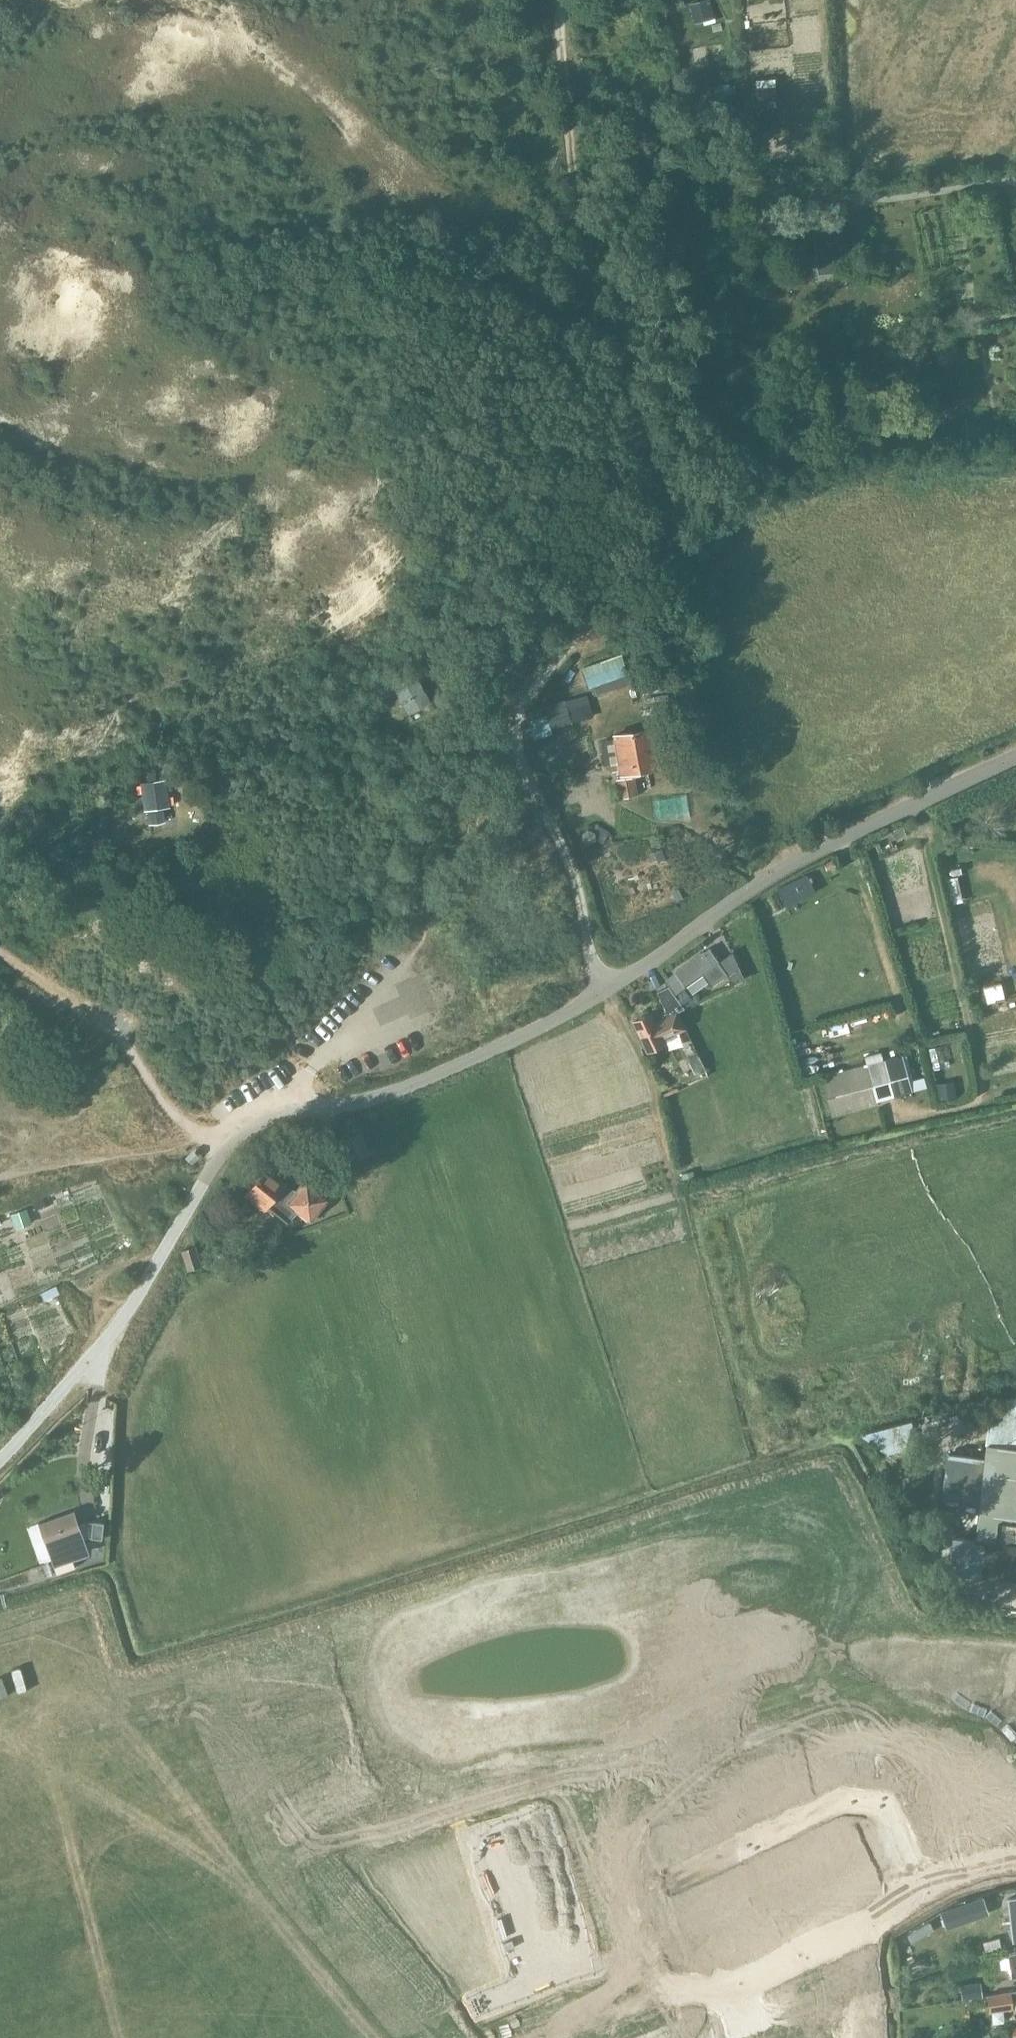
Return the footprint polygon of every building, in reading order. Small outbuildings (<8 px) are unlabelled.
[(694,4),(690,5),(693,16),(712,12),(710,0),(694,4)] [(757,90),(758,103),(758,110),(777,109),(776,102),(775,80),(757,81),(757,90)] [(586,670),(593,688),(628,674),(622,657),(586,670)] [(407,716),(431,703),(416,673),(391,688),(407,716)] [(618,764),(612,765),(613,772),(619,771),(620,776),(617,777),(621,798),(637,796),(634,777),(643,776),(643,773),(656,771),(651,731),(613,737),(613,740),(618,764)] [(163,809),(169,809),(167,781),(140,784),(143,811),(146,811),(148,826),(164,824),(163,809)] [(832,861),(823,865),(826,871),(835,867),(832,861)] [(807,875),(777,890),(784,904),(814,889),(807,875)] [(711,987),(726,976),(707,949),(675,972),(677,974),(666,981),(676,995),(703,975),(711,987)] [(738,967),(726,976),(733,985),(744,979),(738,967)] [(983,988),(987,1005),(1005,1001),(1001,984),(983,988)] [(675,1014),(683,1010),(668,989),(656,994),(664,1013),(651,1019),(649,1015),(633,1023),(647,1053),(663,1045),(660,1040),(682,1030),(675,1014)] [(684,990),(676,997),(684,1008),(692,1002),(684,990)] [(902,1054),(867,1063),(877,1101),(927,1087),(924,1076),(914,1079),(907,1054),(902,1056),(902,1054)] [(697,1057),(689,1061),(694,1073),(703,1070),(697,1057)] [(879,1106),(877,1101),(867,1063),(820,1076),(831,1117),(834,1116),(834,1118),(879,1106)] [(952,1084),(938,1086),(941,1103),(955,1100),(952,1084)] [(304,1182),(294,1195),(283,1185),(266,1170),(243,1196),(261,1211),(264,1207),(284,1224),(295,1211),(307,1222),(325,1201),(304,1182)] [(692,1171),(681,1174),(684,1184),(695,1181),(692,1171)] [(179,1252),(186,1272),(199,1267),(193,1248),(179,1252)] [(951,1421),(956,1436),(988,1426),(987,1443),(1015,1446),(1015,1397),(985,1407),(986,1409),(951,1421)] [(985,1576),(1013,1580),(1015,1558),(1015,1450),(986,1446),(975,1541),(960,1539),(956,1573),(985,1576)] [(924,1459),(902,1464),(908,1493),(930,1489),(924,1459)] [(96,1474),(95,1483),(105,1484),(106,1475),(96,1474)] [(78,1507),(41,1520),(57,1563),(94,1550),(78,1507)] [(983,1899),(940,1914),(946,1930),(988,1915),(983,1899)] [(970,1985),(960,1986),(962,1999),(972,1997),(970,1985)] [(985,1989),(972,1991),(973,1999),(986,1996),(985,1989)] [(987,1995),(989,2011),(1013,2008),(1013,2003),(1015,2003),(1015,1990),(987,1995)]
